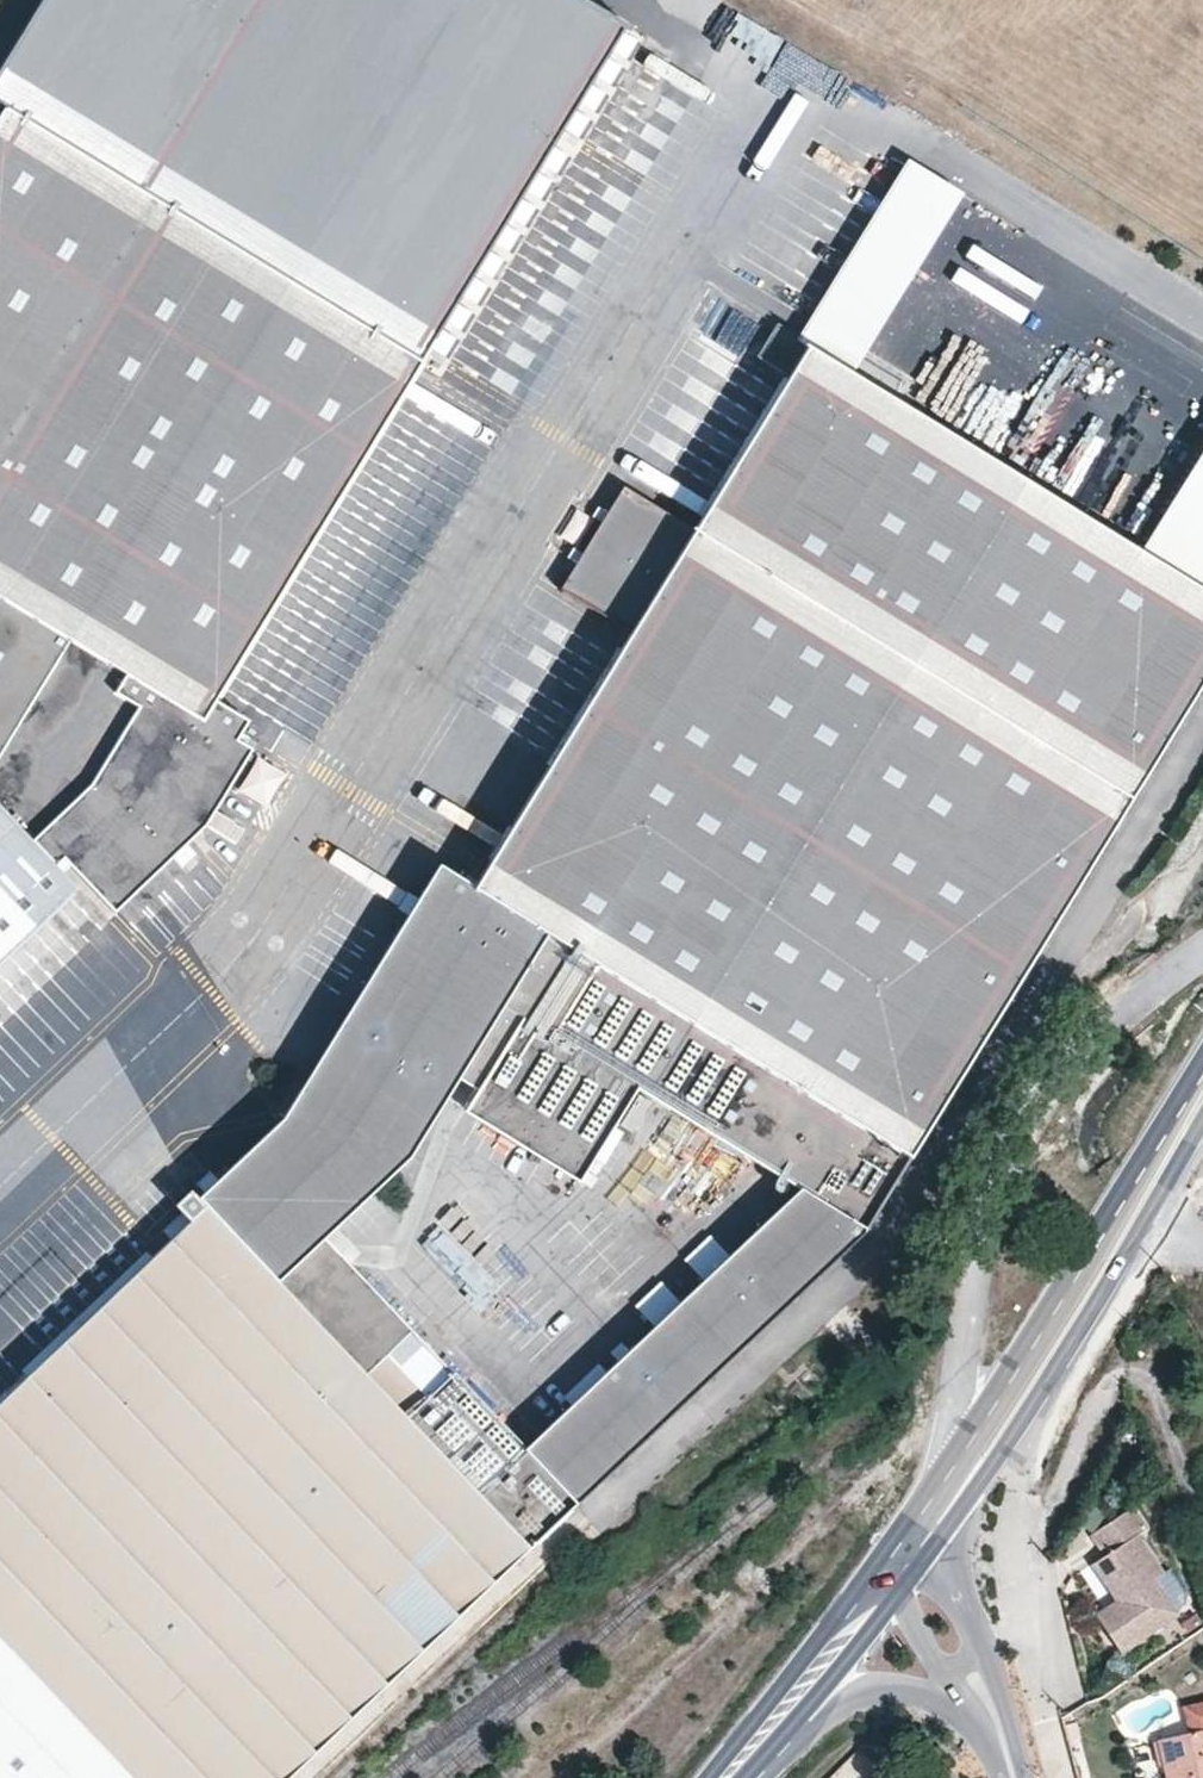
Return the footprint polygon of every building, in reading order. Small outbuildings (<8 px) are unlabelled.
[(415,362),(622,28),(575,0),(36,0),(0,60),(0,113),(415,362)] [(53,865),(59,858),(111,913),(202,826),(248,750),(233,741),(244,722),(211,702),(415,362),(0,113),(0,809),(53,865)] [(952,201),(909,174),(800,352),(798,355),(841,381),(952,201)] [(768,333),(748,364),(779,384),(685,536),(614,494),(551,596),(620,641),(464,894),(429,873),(341,1018),(431,1074),(451,1042),(469,1054),(471,1050),(490,1063),(457,1117),(569,1186),(625,1094),(787,1195),(827,1219),(803,1241),(824,1264),(853,1236),(1202,673),(1202,606),(1130,562),(841,381),(798,355),(800,352),(768,333)] [(1130,562),(1202,606),(1202,443),(1130,562)] [(73,887),(53,865),(0,809),(0,957),(73,887)] [(73,887),(105,920),(111,913),(59,858),(53,865),(73,887)] [(431,1074),(341,1018),(291,1095),(402,1162),(469,1054),(451,1042),(431,1074)] [(569,1508),(518,1455),(316,1245),(402,1162),(291,1095),(274,1125),(189,1205),(182,1198),(167,1213),(180,1227),(0,1399),(0,1777),(287,1777),(569,1508)] [(827,1219),(787,1195),(722,1259),(734,1272),(759,1247),(798,1287),(824,1264),(803,1241),(827,1219)] [(702,1234),(688,1262),(706,1271),(720,1243),(702,1234)] [(734,1272),(722,1259),(543,1431),(594,1484),(798,1287),(759,1247),(734,1272)] [(594,1484),(543,1431),(518,1455),(569,1508),(594,1484)] [(1096,1562),(1114,1589),(1120,1584),(1128,1596),(1121,1600),(1098,1614),(1122,1652),(1179,1613),(1154,1577),(1164,1572),(1140,1535),(1149,1528),(1134,1506),(1094,1532),(1108,1554),(1096,1562)] [(1154,1577),(1176,1609),(1184,1604),(1185,1594),(1168,1569),(1164,1572),(1154,1577)] [(1120,1584),(1114,1589),(1121,1600),(1128,1596),(1120,1584)] [(1185,1708),(1191,1734),(1161,1741),(1169,1777),(1202,1777),(1202,1704),(1185,1708)] [(880,1777),(901,1777),(889,1768),(880,1777)]
